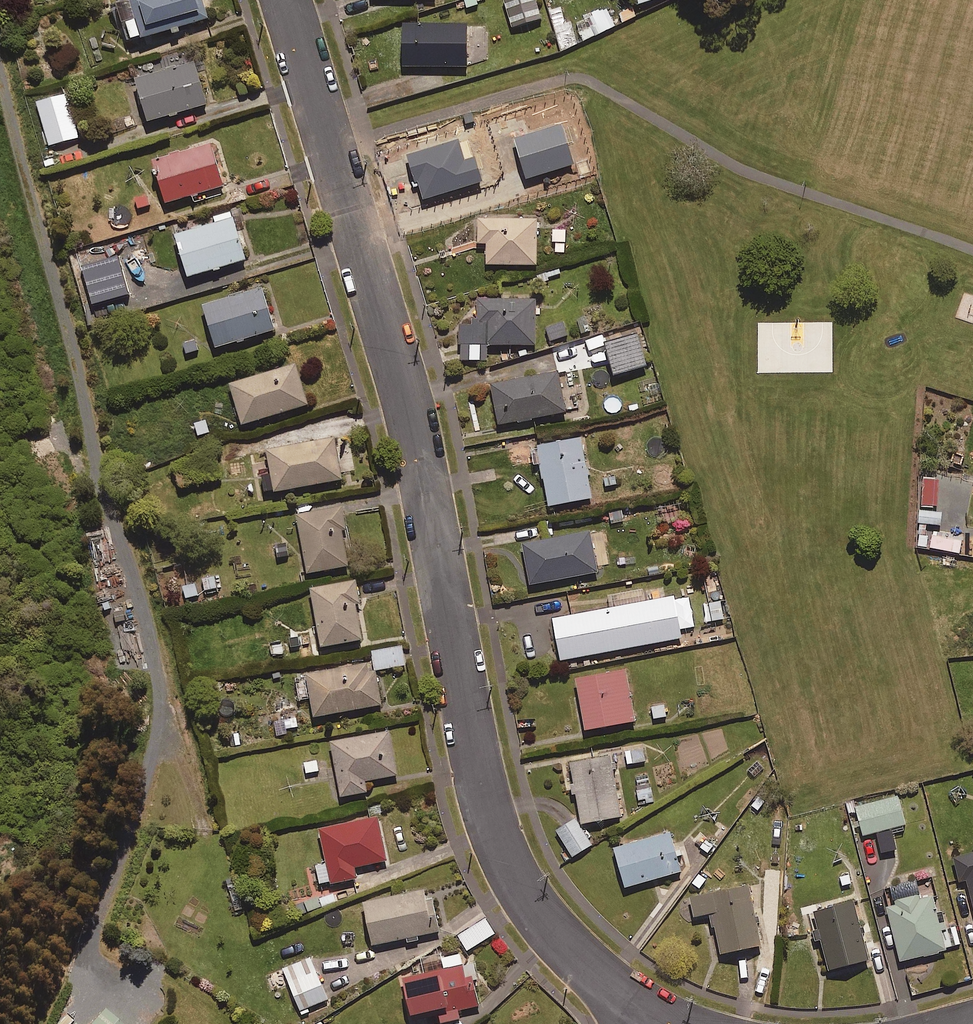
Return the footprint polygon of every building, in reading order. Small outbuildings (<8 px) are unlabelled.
[(202,0),(115,0),(125,38),(207,18),(202,0)] [(470,24),(402,24),(402,65),(470,65),(470,24)] [(205,103),(193,60),(135,76),(148,120),(205,103)] [(78,136),(65,92),(36,100),(48,144),(78,136)] [(507,136),(443,136),(444,179),(508,179),(507,136)] [(152,161),(165,203),(190,195),(192,203),(225,192),(209,143),(152,161)] [(542,164),(527,165),(527,182),(542,181),(542,164)] [(123,231),(159,217),(154,204),(149,205),(145,194),(132,199),(137,211),(118,218),(123,231)] [(244,258),(231,215),(173,232),(187,276),(244,258)] [(535,216),(475,217),(476,243),(484,242),(485,265),(536,263),(535,216)] [(563,228),(552,229),(554,252),(565,251),(563,228)] [(273,328),(260,286),(201,304),(214,346),(273,328)] [(534,297),(477,299),(478,322),(458,323),(459,359),(486,359),(486,344),(535,343),(534,297)] [(566,336),(563,322),(544,326),(547,340),(566,336)] [(294,361),(226,381),(239,424),(307,404),(294,361)] [(566,410),(557,370),(489,384),(498,424),(566,410)] [(622,408),(620,390),(595,392),(597,411),(622,408)] [(591,497),(580,436),(537,445),(548,505),(591,497)] [(333,437),(265,447),(272,490),(340,480),(333,437)] [(345,528),(341,505),(296,513),(306,572),(347,564),(341,529),(345,528)] [(597,571),(590,531),(522,543),(529,583),(597,571)] [(929,535),(927,548),(959,553),(961,540),(929,535)] [(358,602),(355,580),(310,588),(320,645),(360,638),(354,602),(358,602)] [(607,596),(609,607),(552,618),(559,659),(681,637),(673,595),(644,601),(642,589),(607,596)] [(727,600),(709,602),(711,620),(729,617),(727,600)] [(280,640),(281,652),(302,651),(300,634),(289,635),(289,639),(280,640)] [(402,648),(371,650),(372,668),(404,666),(402,648)] [(371,670),(370,662),(305,671),(311,715),(380,705),(375,670),(371,670)] [(626,668),(574,677),(582,729),(634,721),(626,668)] [(396,774),(389,731),(330,741),(339,795),(366,791),(364,780),(396,774)] [(609,753),(570,760),(581,822),(620,816),(609,753)] [(656,803),(648,773),(631,778),(639,808),(656,803)] [(906,830),(895,796),(856,809),(866,842),(906,830)] [(386,859),(376,816),(319,828),(326,863),(314,865),(318,885),(355,877),(353,866),(386,859)] [(592,844),(577,818),(555,830),(570,856),(592,844)] [(680,870),(669,831),(613,848),(624,886),(680,870)] [(954,857),(960,880),(966,879),(972,904),(972,852),(954,857)] [(918,888),(917,879),(889,885),(893,903),(886,904),(898,960),(959,947),(955,927),(941,930),(932,885),(918,888)] [(760,945),(748,885),(691,896),(695,915),(713,912),(721,952),(760,945)] [(438,931),(429,888),(362,901),(370,944),(438,931)] [(320,906),(316,895),(293,903),(297,914),(320,906)] [(867,960),(854,901),(814,910),(827,969),(867,960)] [(494,933),(485,918),(457,934),(466,950),(494,933)] [(465,977),(460,954),(443,958),(445,967),(400,977),(409,1014),(435,1007),(439,1023),(458,1018),(456,1011),(478,1006),(471,976),(465,977)] [(325,1000),(310,957),(283,967),(298,1009),(325,1000)] [(102,1010),(89,1023),(117,1023),(102,1010)]
